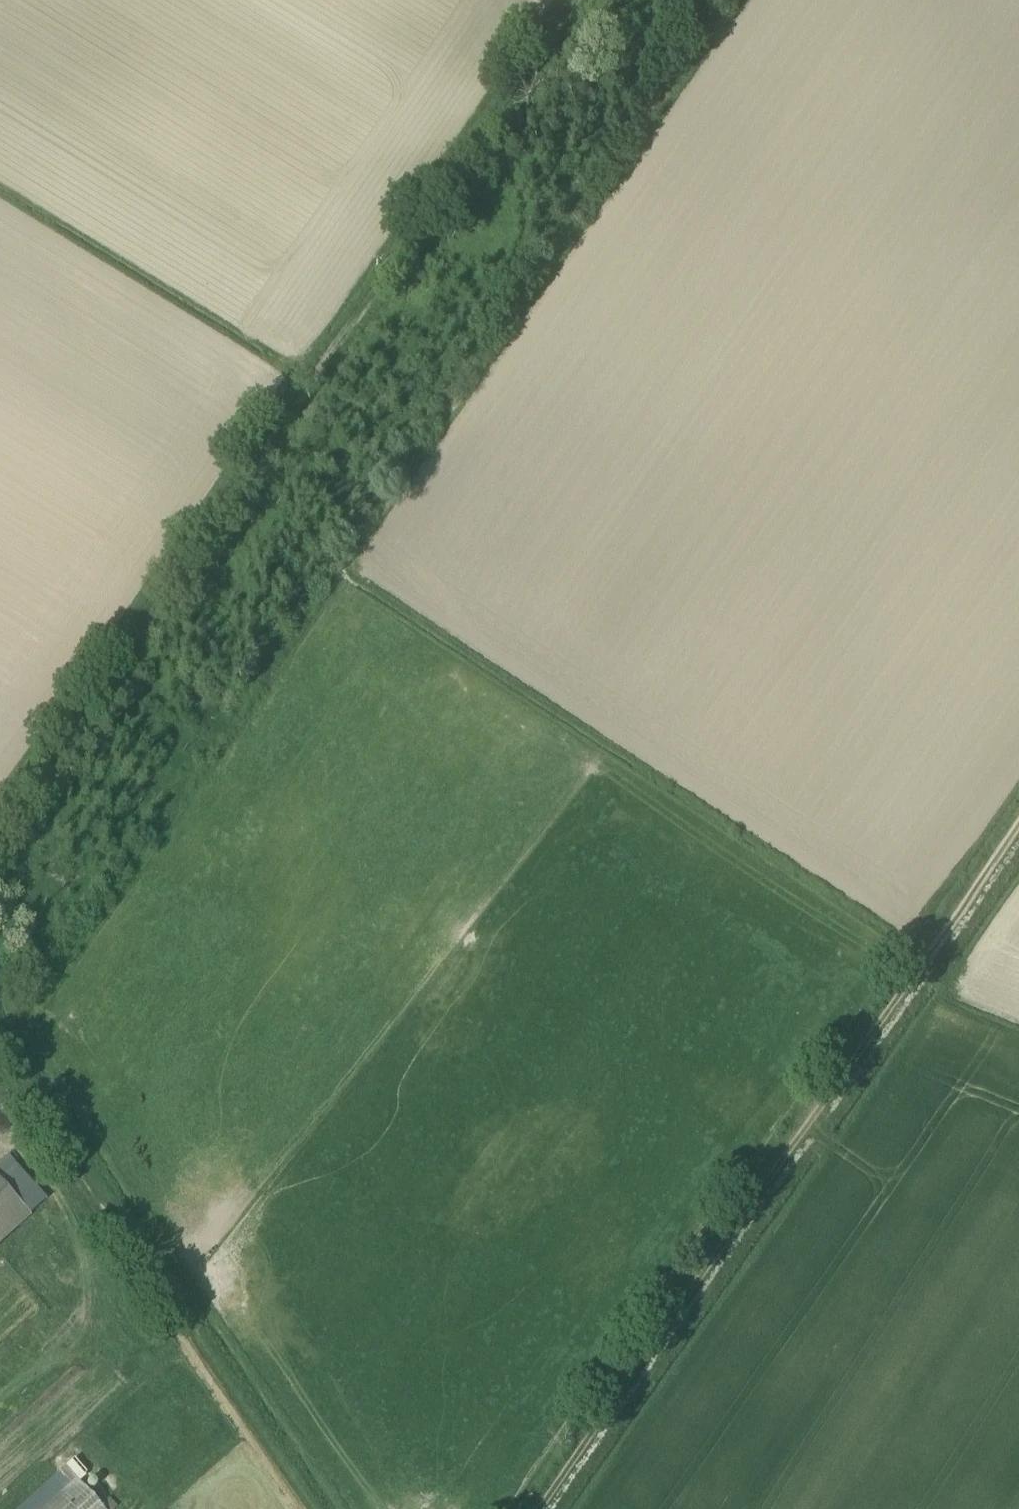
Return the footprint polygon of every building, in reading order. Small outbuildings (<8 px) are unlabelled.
[(30,1214),(0,1181),(0,1241),(30,1214)] [(77,1480),(45,1508),(115,1508),(118,1507),(109,1497),(100,1505),(77,1480)]
